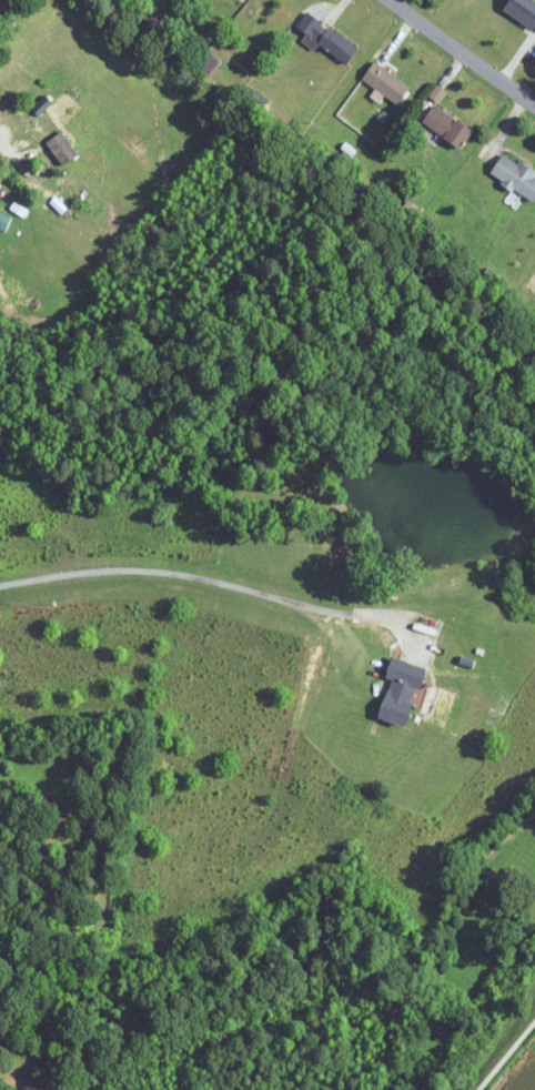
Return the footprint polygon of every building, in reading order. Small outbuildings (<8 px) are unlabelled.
[(505,11),(534,28),(534,0),(511,0),(505,11)] [(348,64),(360,47),(307,11),(297,26),(307,33),(302,41),(318,51),(322,46),(348,64)] [(398,104),(411,87),(376,61),(363,78),(398,104)] [(473,130),(435,104),(423,121),(461,147),(473,130)] [(80,155),(62,131),(47,143),(64,166),(80,155)] [(534,203),(534,202),(534,173),(505,152),(491,173),(534,203)] [(410,727),(428,668),(394,657),(388,678),(392,679),(380,718),(410,727)]
